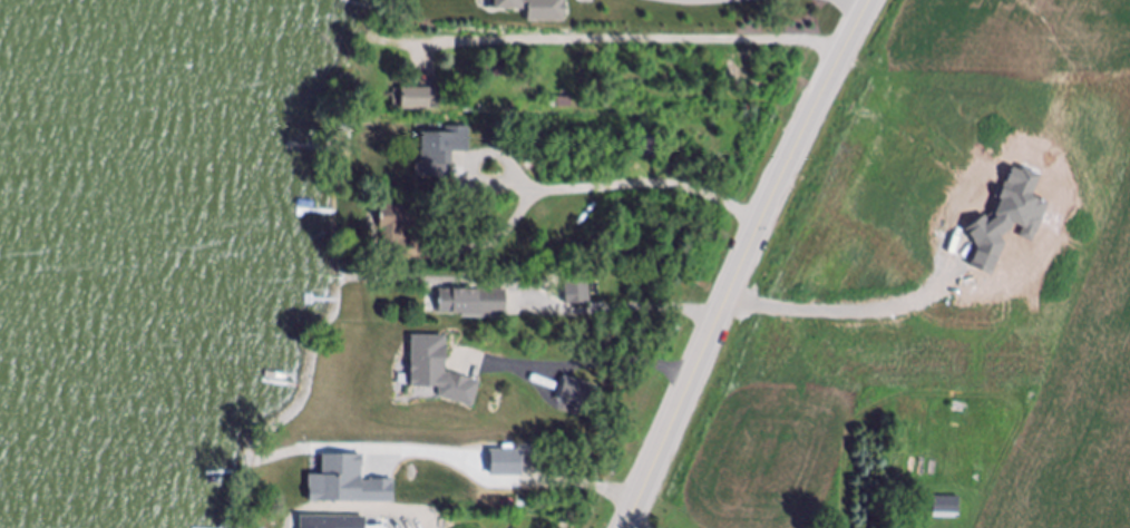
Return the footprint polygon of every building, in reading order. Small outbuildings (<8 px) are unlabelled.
[(490,11),(491,0),(565,0),(564,25),(525,23),(525,12),(490,11)] [(486,79),(486,65),(504,65),(504,79),(486,79)] [(402,110),(401,89),(429,89),(430,109),(402,110)] [(452,179),(418,179),(418,165),(423,165),(425,134),(450,135),(450,128),(473,128),(473,153),(456,153),(456,167),(452,167),(452,179)] [(415,206),(415,231),(405,229),(405,239),(427,239),(426,261),(398,260),(380,258),(381,231),(379,231),(379,205),(415,206)] [(592,306),(567,306),(567,277),(592,277),(592,306)] [(508,319),(464,319),(464,314),(440,314),(440,290),(479,291),(479,292),(508,292),(508,319)] [(415,389),(415,338),(445,338),(445,372),(450,374),(457,378),(479,385),(474,404),(471,410),(456,404),(442,400),(437,398),(437,389),(415,389)] [(562,402),(567,378),(600,384),(594,409),(562,402)] [(522,476),(522,450),(490,449),(490,476),(522,476)] [(394,501),(393,480),(362,480),(362,454),(323,455),(323,475),(309,475),(309,502),(394,501)] [(961,519),(935,519),(935,498),(961,498),(961,519)] [(365,516),(301,515),(301,527),(365,527),(365,516)]
